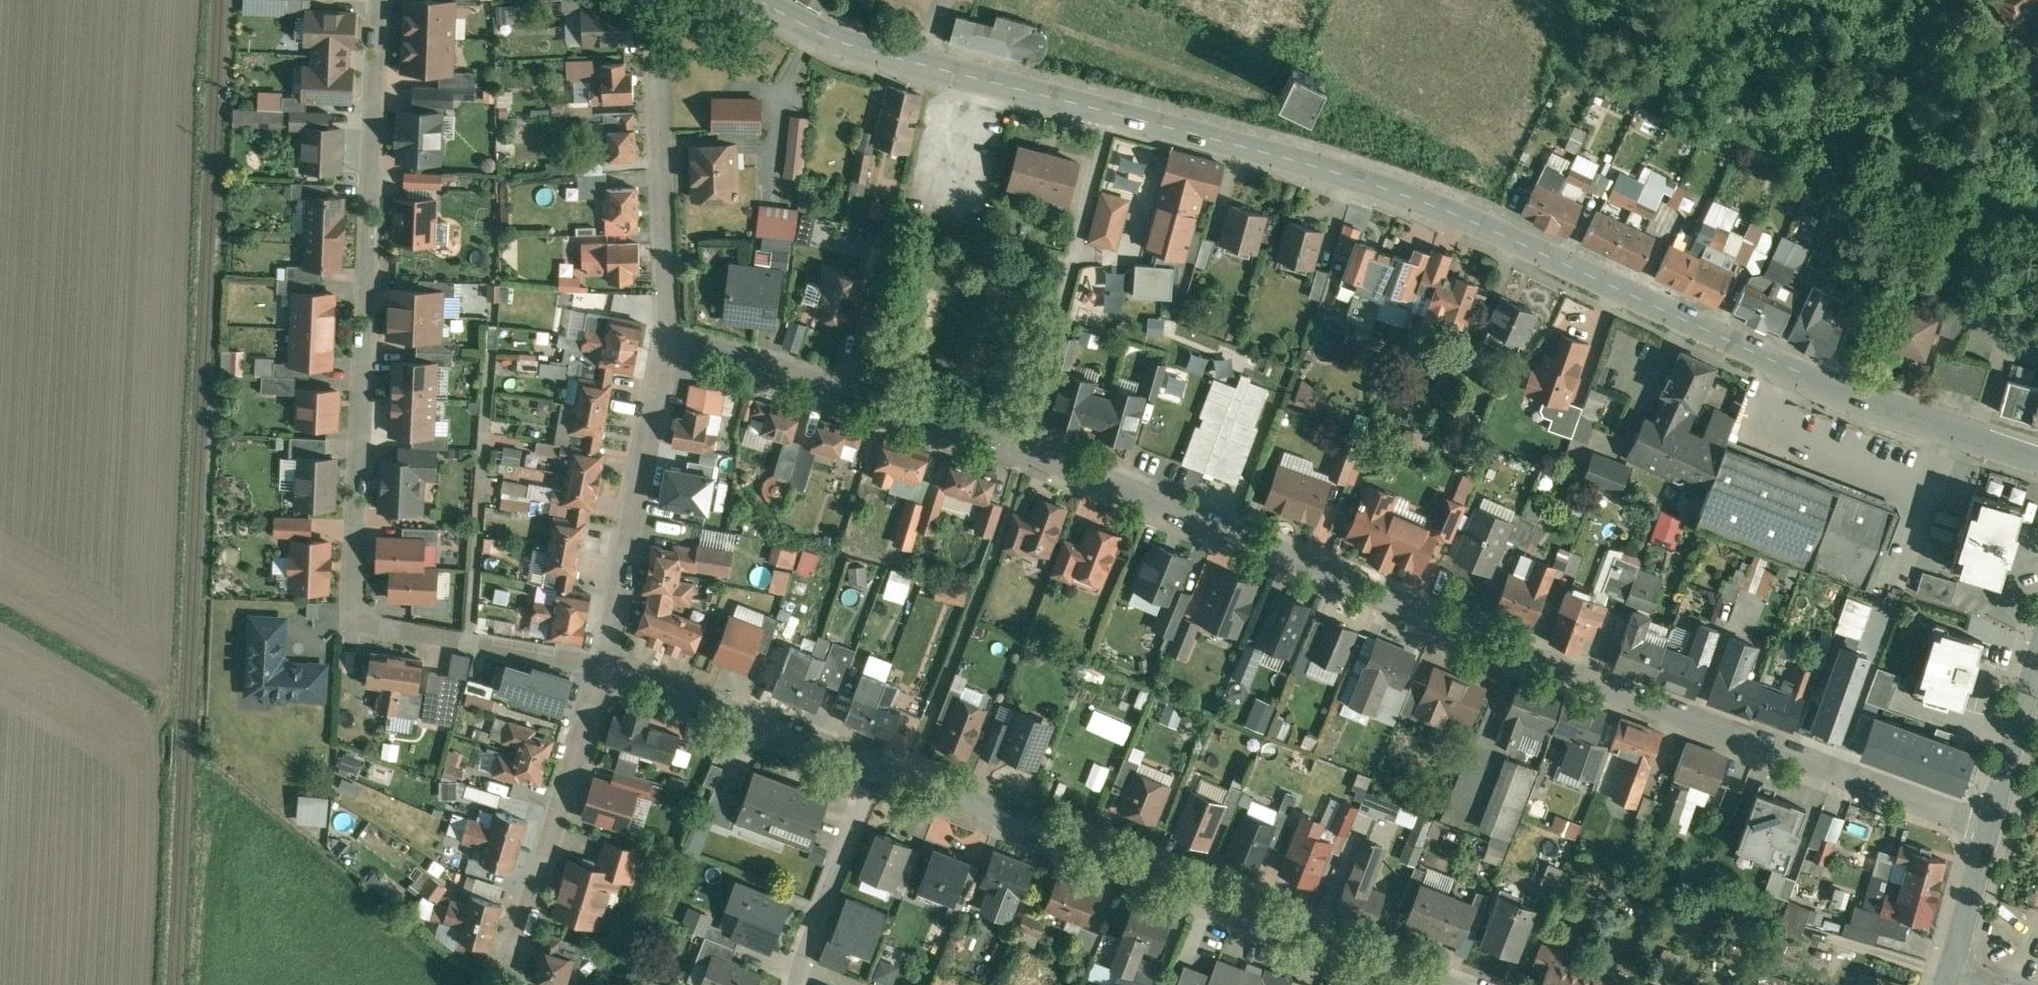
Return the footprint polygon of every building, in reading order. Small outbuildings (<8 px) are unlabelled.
[(287,11),(304,12),(304,0),(288,0),(287,11)] [(436,0),(408,0),(406,34),(452,37),(454,2),(454,1),(446,0),(436,0)] [(564,11),(585,10),(585,9),(598,9),(598,0),(563,0),(564,11)] [(2012,26),(2031,12),(2024,4),(2029,0),(1993,0),(2012,26)] [(514,6),(497,6),(497,22),(514,23),(514,6)] [(598,9),(585,9),(585,10),(586,43),(633,41),(631,7),(598,9)] [(356,12),(309,10),(307,42),(315,42),(315,54),(347,56),(348,44),(354,44),(356,12)] [(995,25),(958,15),(951,42),(1008,56),(1017,19),(998,15),(995,25)] [(1038,25),(1017,19),(1008,56),(1029,61),(1030,57),(1037,59),(1040,57),(1042,55),(1045,51),(1047,47),(1048,43),(1048,41),(1047,38),(1047,36),(1046,33),(1044,30),(1037,28),(1038,25)] [(452,37),(406,34),(405,70),(441,71),(451,72),(451,70),(452,37)] [(347,56),(315,54),(314,66),(306,66),(305,96),(305,98),(308,98),(352,100),(353,68),(347,68),(347,56)] [(567,60),(567,79),(590,79),(590,77),(601,76),(601,64),(602,64),(601,59),(567,60)] [(602,64),(601,64),(601,76),(602,102),(633,101),(632,73),(624,74),(624,63),(602,64)] [(477,71),(451,70),(451,72),(441,71),(440,86),(453,87),(476,87),(477,71)] [(1324,85),(1294,70),(1281,96),(1311,112),(1324,85)] [(601,76),(590,77),(590,79),(591,103),(602,102),(601,76)] [(440,86),(417,85),(416,104),(452,105),(453,87),(440,86)] [(924,95),(889,86),(875,144),(910,152),(916,127),(909,125),(910,118),(918,120),(924,95)] [(284,92),(260,91),(259,108),(283,109),(284,95),(284,92)] [(305,96),(284,95),(283,109),(293,109),(308,110),(308,98),(305,98),(305,96)] [(760,100),(717,99),(717,130),(720,130),(735,131),(760,131),(760,100)] [(572,102),(553,103),(553,116),(587,114),(587,102),(572,102)] [(308,110),(293,109),(292,127),(306,127),(306,126),(328,127),(329,111),(308,110)] [(442,113),(402,111),(401,127),(399,127),(398,143),(401,143),(400,159),(440,161),(440,157),(444,154),(445,139),(441,135),(442,113)] [(634,112),(604,113),(605,121),(606,157),(636,156),(634,112)] [(604,113),(594,113),(594,121),(605,121),(604,113)] [(810,118),(793,116),(786,177),(803,178),(810,118)] [(1581,152),(1588,129),(1576,125),(1568,148),(1581,152)] [(328,127),(306,126),(306,127),(304,168),(340,170),(342,128),(328,127)] [(720,146),(693,146),(695,192),(721,191),(721,185),(736,185),(736,190),(737,190),(736,147),(735,147),(735,131),(720,130),(720,146)] [(1080,162),(1020,146),(1010,184),(1070,200),(1080,162)] [(1225,163),(1172,149),(1163,182),(1164,183),(1147,248),(1160,251),(1156,264),(1136,263),(1134,295),(1173,297),(1175,265),(1171,265),(1172,255),(1185,258),(1194,228),(1203,193),(1216,196),(1225,163)] [(872,154),(860,151),(855,180),(866,182),(872,154)] [(603,157),(578,158),(578,173),(580,173),(604,172),(603,157)] [(1582,161),(1577,159),(1573,167),(1578,169),(1582,161)] [(1562,169),(1547,162),(1538,182),(1523,214),(1535,220),(1545,225),(1567,179),(1567,178),(1569,174),(1561,170),(1562,169)] [(576,163),(548,163),(549,171),(577,170),(576,163)] [(1573,167),(1572,166),(1569,174),(1567,178),(1567,179),(1583,186),(1588,188),(1593,176),(1578,169),(1573,167)] [(1606,175),(1595,170),(1593,176),(1588,188),(1598,193),(1599,192),(1606,175)] [(1679,182),(1654,170),(1652,170),(1647,181),(1665,190),(1673,194),(1678,184),(1679,182)] [(442,173),(407,172),(406,185),(442,187),(442,173)] [(604,172),(580,173),(580,185),(609,184),(608,172),(604,172)] [(1617,180),(1606,175),(1599,192),(1609,197),(1615,185),(1617,180)] [(1643,189),(1618,178),(1617,180),(1615,185),(1639,197),(1643,189)] [(1567,179),(1545,225),(1556,230),(1569,235),(1583,204),(1576,200),(1583,186),(1567,179)] [(1665,190),(1647,181),(1643,189),(1639,197),(1640,197),(1658,205),(1665,190)] [(329,183),(293,182),(292,196),(310,197),(310,196),(328,197),(329,183)] [(1673,194),(1668,203),(1678,208),(1688,189),(1678,184),(1673,194)] [(1639,197),(1615,185),(1609,197),(1629,206),(1634,209),(1640,197),(1639,197)] [(638,188),(609,189),(610,233),(640,232),(638,188)] [(901,191),(889,188),(886,200),(877,197),(872,217),(893,222),(894,217),(893,217),(901,191)] [(1771,192),(1761,212),(1768,216),(1779,195),(1771,192)] [(1128,200),(1105,194),(1093,239),(1116,246),(1128,200)] [(328,197),(310,196),(310,197),(309,231),(345,232),(345,216),(342,216),(343,197),(328,197)] [(1658,205),(1640,197),(1634,209),(1639,211),(1652,217),(1658,205)] [(437,199),(398,198),(396,241),(427,242),(428,228),(437,221),(437,199)] [(1715,199),(1705,220),(1717,226),(1727,205),(1715,199)] [(797,209),(759,205),(756,234),(794,238),(797,209)] [(1267,214),(1233,205),(1223,242),(1256,251),(1267,214)] [(1629,206),(1622,221),(1627,223),(1634,209),(1629,206)] [(1634,209),(1627,223),(1632,225),(1639,211),(1634,209)] [(1622,221),(1598,210),(1583,242),(1612,256),(1627,223),(1622,221)] [(1324,230),(1290,220),(1279,258),(1313,267),(1324,230)] [(1717,226),(1705,220),(1697,238),(1707,243),(1709,244),(1717,226)] [(1632,225),(1627,223),(1612,256),(1641,269),(1656,237),(1632,225)] [(1730,232),(1717,226),(1709,244),(1719,248),(1722,250),(1730,232)] [(1194,228),(1185,258),(1197,261),(1204,236),(1206,232),(1194,228)] [(345,232),(309,231),(307,265),(307,266),(324,267),(340,267),(341,248),(344,248),(345,232)] [(572,235),(546,236),(546,245),(572,243),(572,235)] [(1197,261),(1196,263),(1209,267),(1215,247),(1217,239),(1204,236),(1197,261)] [(791,240),(762,237),(761,250),(772,251),(789,253),(791,240)] [(1690,252),(1672,244),(1656,277),(1685,290),(1707,243),(1697,238),(1690,252)] [(1376,247),(1358,240),(1342,282),(1364,290),(1361,298),(1355,295),(1347,318),(1351,319),(1359,322),(1385,251),(1375,248),(1376,247)] [(640,242),(609,243),(610,269),(610,277),(610,281),(634,281),(634,270),(641,270),(640,242)] [(888,246),(872,242),(864,275),(880,279),(888,246)] [(610,269),(609,243),(583,244),(584,270),(610,269)] [(1707,243),(1685,290),(1718,305),(1733,273),(1705,260),(1719,248),(1709,244),(1707,243)] [(1810,265),(1796,296),(1797,296),(1796,298),(1805,303),(1813,285),(1814,283),(1815,283),(1826,258),(1828,254),(1814,247),(1807,263),(1810,265)] [(1413,260),(1401,294),(1414,299),(1422,278),(1431,254),(1416,248),(1412,259),(1413,260)] [(789,253),(772,251),(770,265),(788,267),(789,253)] [(1395,255),(1385,251),(1359,322),(1367,325),(1372,327),(1380,304),(1374,302),(1376,295),(1398,302),(1401,294),(1413,260),(1412,259),(1395,254),(1395,255)] [(1444,255),(1432,251),(1431,254),(1422,278),(1438,284),(1442,273),(1438,271),(1444,255)] [(1796,266),(1775,256),(1766,274),(1787,284),(1796,266)] [(1826,258),(1815,283),(1864,307),(1879,275),(1826,258)] [(307,265),(288,264),(287,278),(315,280),(324,281),(324,267),(307,266),(307,265)] [(771,270),(733,266),(728,312),(734,320),(774,325),(779,283),(770,282),(771,270)] [(1318,268),(1310,295),(1323,299),(1331,271),(1318,268)] [(865,281),(827,269),(822,285),(811,281),(811,280),(810,280),(802,303),(804,303),(804,302),(815,306),(813,311),(853,324),(863,294),(861,294),(865,281)] [(582,289),(584,270),(562,271),(560,287),(582,289)] [(1459,279),(1442,273),(1438,284),(1429,308),(1430,309),(1419,339),(1430,343),(1437,323),(1441,325),(1441,326),(1457,332),(1461,322),(1462,323),(1477,283),(1459,277),(1459,279)] [(1763,281),(1753,276),(1749,284),(1747,283),(1733,313),(1746,318),(1745,319),(1766,329),(1767,328),(1779,334),(1796,298),(1797,296),(1796,296),(1785,290),(1787,284),(1766,274),(1763,281)] [(287,278),(279,278),(278,292),(295,292),(295,291),(314,292),(315,280),(287,278)] [(457,281),(421,279),(420,290),(443,291),(443,295),(456,296),(457,281)] [(1805,303),(1803,308),(1815,314),(1825,291),(1813,285),(1805,303)] [(420,290),(392,289),(391,313),(442,315),(443,295),(443,291),(420,290)] [(314,292),(295,291),(295,292),(294,327),(334,329),(335,293),(314,292)] [(591,293),(559,291),(558,303),(590,305),(591,293)] [(1540,312),(1504,295),(1500,305),(1498,304),(1492,315),(1495,316),(1489,329),(1490,329),(1520,342),(1522,343),(1531,324),(1535,326),(1538,325),(1540,324),(1541,323),(1542,322),(1543,320),(1543,318),(1543,316),(1542,314),(1541,313),(1540,312)] [(1947,311),(1940,332),(1962,339),(1972,308),(1950,300),(1947,311)] [(1935,316),(1899,304),(1887,342),(1924,354),(1932,330),(1940,332),(1947,311),(1938,308),(1935,316)] [(1815,314),(1803,308),(1789,340),(1813,351),(1813,350),(1829,357),(1843,327),(1815,314)] [(442,315),(391,313),(390,336),(418,338),(441,339),(441,334),(442,315)] [(2028,323),(2002,316),(1995,314),(1990,331),(2023,340),(2028,323)] [(643,322),(610,316),(609,318),(597,315),(595,325),(588,324),(585,336),(638,347),(643,322)] [(1347,318),(1342,331),(1346,332),(1351,319),(1347,318)] [(1359,322),(1351,319),(1346,332),(1355,336),(1359,322)] [(807,325),(794,320),(792,327),(805,332),(807,325)] [(588,323),(573,321),(570,336),(574,336),(575,334),(585,336),(588,324),(588,323)] [(1367,325),(1359,322),(1355,336),(1363,338),(1367,325)] [(334,329),(294,327),(292,362),(292,363),(311,364),(332,365),(334,329)] [(805,332),(792,327),(786,346),(799,350),(805,332)] [(1520,342),(1490,329),(1479,351),(1492,357),(1498,344),(1516,352),(1520,342)] [(454,335),(441,334),(441,339),(418,338),(418,349),(454,351),(454,335)] [(585,336),(575,334),(574,336),(572,347),(583,349),(585,336)] [(1563,334),(1555,357),(1547,354),(1543,365),(1539,364),(1536,372),(1533,371),(1533,372),(1528,374),(1525,383),(1527,387),(1527,388),(1530,390),(1530,391),(1546,397),(1543,407),(1545,412),(1554,415),(1564,419),(1570,402),(1574,389),(1574,387),(1589,344),(1563,334)] [(638,347),(585,336),(583,349),(592,350),(589,364),(601,365),(601,364),(615,367),(634,371),(638,347)] [(1078,340),(1062,336),(1054,366),(1069,370),(1078,340)] [(454,351),(418,349),(417,362),(436,363),(436,364),(453,365),(454,351)] [(575,352),(554,349),(553,360),(574,362),(575,352)] [(244,351),(231,351),(229,374),(242,375),(244,351)] [(1693,354),(1685,351),(1680,352),(1677,359),(1678,362),(1664,391),(1668,393),(1696,407),(1696,406),(1702,393),(1704,394),(1710,380),(1709,380),(1715,366),(1693,356),(1693,354)] [(1989,367),(1939,353),(1933,378),(1982,391),(1989,367)] [(539,359),(519,357),(518,369),(538,371),(539,359)] [(292,362),(275,361),(275,375),(297,376),(311,376),(311,364),(292,363),(292,362)] [(417,362),(396,361),(394,397),(434,399),(436,364),(436,363),(417,362)] [(1167,366),(1151,361),(1142,392),(1158,396),(1167,366)] [(589,364),(585,363),(578,403),(607,409),(615,367),(601,364),(601,365),(589,364)] [(543,374),(559,375),(559,364),(543,364),(543,374)] [(1097,383),(1066,374),(1052,420),(1070,426),(1071,424),(1076,426),(1075,428),(1076,428),(1076,427),(1083,430),(1084,428),(1092,430),(1105,387),(1097,385),(1097,383)] [(275,375),(263,375),(262,392),(296,393),(297,376),(275,375)] [(2010,379),(2001,410),(2037,421),(2037,387),(2030,385),(2010,379)] [(1214,380),(1183,462),(1236,482),(1256,427),(1253,426),(1263,399),(1214,380)] [(1298,402),(1318,406),(1322,385),(1303,381),(1298,402)] [(1742,386),(1733,408),(1739,410),(1747,388),(1742,386)] [(708,431),(718,433),(726,394),(698,387),(692,409),(711,413),(708,431)] [(1112,389),(1105,387),(1092,430),(1100,432),(1099,434),(1107,436),(1107,437),(1108,437),(1108,435),(1113,437),(1112,438),(1113,439),(1113,438),(1131,443),(1144,397),(1113,387),(1112,389)] [(339,390),(301,388),(299,424),(337,426),(339,390)] [(1696,407),(1668,393),(1668,394),(1667,394),(1654,421),(1648,418),(1629,456),(1672,476),(1673,479),(1680,482),(1688,480),(1691,473),(1690,470),(1712,480),(1726,445),(1736,418),(1717,410),(1704,437),(1686,429),(1697,407),(1696,406),(1696,407)] [(434,399),(394,397),(393,433),(414,434),(433,435),(433,433),(434,399)] [(799,413),(757,400),(753,413),(769,418),(764,433),(791,441),(799,413)] [(1583,407),(1570,402),(1564,419),(1554,415),(1549,428),(1573,437),(1583,407)] [(607,409),(578,403),(570,446),(599,451),(607,409)] [(692,409),(687,408),(685,418),(679,417),(674,443),(715,451),(718,433),(708,431),(711,413),(692,409)] [(863,433),(821,420),(813,448),(839,455),(843,441),(859,446),(863,433)] [(1371,420),(1364,439),(1374,442),(1380,423),(1371,420)] [(450,434),(433,433),(433,435),(414,434),(413,446),(438,447),(449,448),(450,434)] [(327,437),(291,436),(291,457),(300,457),(300,456),(327,457),(327,437)] [(563,444),(534,439),(533,451),(561,456),(563,444)] [(928,453),(886,440),(877,468),(878,469),(875,479),(891,484),(894,474),(919,481),(928,453)] [(1343,441),(1331,475),(1347,481),(1359,447),(1343,441)] [(570,446),(563,444),(561,456),(572,458),(569,474),(601,480),(603,466),(602,466),(605,452),(599,451),(570,446)] [(413,446),(402,445),(401,461),(422,462),(422,464),(437,464),(438,447),(413,446)] [(790,445),(781,472),(792,475),(800,448),(790,445)] [(1840,488),(1726,445),(1696,523),(1810,566),(1840,488)] [(804,446),(792,485),(802,488),(813,449),(804,446)] [(525,452),(498,448),(495,461),(523,466),(525,452)] [(1595,454),(1585,480),(1619,494),(1629,467),(1595,454)] [(327,457),(300,456),(300,457),(300,471),(295,475),(295,486),(299,491),(298,504),(334,506),(336,458),(327,457)] [(997,474),(954,460),(945,487),(945,488),(947,489),(985,501),(988,502),(989,500),(997,474)] [(401,461),(384,461),(382,508),(420,510),(420,507),(423,503),(424,491),(421,487),(422,464),(422,462),(401,461)] [(1330,483),(1281,466),(1267,503),(1285,510),(1286,512),(1298,516),(1300,515),(1316,520),(1330,483)] [(712,476),(668,468),(662,503),(706,510),(712,476)] [(601,480),(569,474),(566,490),(555,488),(552,500),(575,504),(575,503),(589,506),(594,507),(597,493),(598,493),(601,480)] [(860,478),(849,474),(843,493),(854,496),(860,478)] [(532,484),(504,479),(502,491),(530,496),(532,484)] [(945,487),(933,483),(923,513),(938,518),(947,489),(945,488),(945,487)] [(1390,493),(1376,487),(1369,490),(1364,501),(1362,500),(1361,503),(1363,504),(1349,536),(1375,548),(1371,558),(1391,567),(1395,557),(1421,568),(1437,532),(1427,527),(1428,526),(1388,509),(1392,500),(1390,493)] [(1880,504),(1840,488),(1810,566),(1867,588),(1890,526),(1880,504)] [(1466,505),(1441,494),(1428,526),(1427,527),(1437,532),(1451,538),(1452,536),(1453,537),(1466,507),(1465,506),(1466,505)] [(1984,494),(1978,515),(1973,513),(1961,550),(1967,551),(1961,572),(2001,584),(2010,554),(2008,553),(2013,536),(2015,536),(2024,506),(1984,494)] [(530,499),(503,496),(502,507),(529,511),(530,499)] [(1032,519),(1022,543),(1023,544),(1043,551),(1049,537),(1054,538),(1057,537),(1062,525),(1060,522),(1066,508),(1040,497),(1032,519)] [(925,503),(910,498),(907,508),(922,513),(925,503)] [(1003,505),(989,500),(988,502),(985,501),(977,530),(993,535),(1003,505)] [(572,519),(556,516),(552,542),(581,548),(589,506),(575,503),(575,504),(572,519)] [(1685,519),(1661,510),(1652,538),(1676,547),(1685,519)] [(1527,516),(1515,511),(1511,520),(1512,520),(1505,537),(1516,541),(1527,516)] [(1939,511),(1934,534),(1955,539),(1960,515),(1939,511)] [(1014,512),(1005,546),(1020,552),(1023,544),(1022,543),(1032,519),(1014,512)] [(1493,520),(1477,513),(1457,558),(1490,572),(1505,537),(1512,520),(1511,520),(1496,514),(1493,520)] [(310,517),(279,515),(279,517),(278,517),(277,533),(311,535),(312,518),(310,518),(310,517)] [(1527,516),(1516,541),(1529,547),(1540,521),(1527,516)] [(1120,536),(1092,525),(1084,546),(1074,571),(1075,571),(1097,580),(1103,565),(1108,567),(1111,566),(1116,554),(1114,550),(1120,536)] [(440,528),(404,526),(403,538),(425,539),(425,540),(439,541),(440,528)] [(737,534),(713,531),(712,543),(735,546),(737,534)] [(403,538),(381,537),(379,567),(437,570),(438,569),(424,568),(425,540),(425,539),(403,538)] [(330,541),(295,539),(294,555),(292,555),(291,572),(294,572),(293,588),(328,589),(329,573),(331,574),(332,557),(329,557),(330,541)] [(1066,539),(1053,573),(1072,580),(1075,571),(1074,571),(1084,546),(1066,539)] [(581,548),(552,542),(544,584),(559,587),(573,590),(581,548)] [(796,567),(801,548),(776,542),(772,561),(796,567)] [(673,550),(663,548),(663,546),(653,544),(651,554),(653,555),(650,573),(663,576),(664,570),(680,573),(681,566),(697,569),(698,567),(729,572),(733,552),(700,546),(700,548),(675,543),(673,550)] [(1190,558),(1154,543),(1149,557),(1143,559),(1140,568),(1142,573),(1136,587),(1166,599),(1173,602),(1178,589),(1190,558)] [(1586,558),(1572,553),(1565,573),(1578,578),(1586,558)] [(1761,571),(1751,568),(1744,588),(1765,595),(1779,557),(1768,553),(1761,571)] [(1640,565),(1622,559),(1609,596),(1627,602),(1639,570),(1640,565)] [(1555,567),(1540,561),(1531,583),(1546,589),(1555,567)] [(771,589),(787,594),(794,571),(778,566),(771,589)] [(437,570),(379,567),(379,568),(393,568),(392,597),(436,600),(437,570)] [(867,567),(852,567),(852,583),(867,583),(867,567)] [(893,569),(885,595),(906,602),(914,576),(893,569)] [(680,573),(664,570),(663,576),(650,573),(648,581),(646,581),(645,591),(652,592),(650,603),(670,611),(673,601),(691,603),(695,583),(678,580),(680,573)] [(1256,584),(1221,570),(1201,619),(1236,634),(1243,616),(1245,617),(1251,601),(1249,600),(1256,584)] [(1663,579),(1639,570),(1627,602),(1652,611),(1663,579)] [(1958,581),(1924,570),(1917,591),(1951,603),(1958,581)] [(1531,583),(1511,574),(1498,606),(1535,621),(1548,589),(1546,589),(1531,583)] [(940,580),(939,601),(969,602),(970,581),(940,580)] [(559,587),(544,584),(541,597),(549,599),(548,602),(556,604),(559,587)] [(502,590),(483,586),(480,597),(500,601),(502,590)] [(573,590),(559,587),(556,604),(548,602),(549,599),(541,597),(537,596),(535,608),(588,618),(592,593),(573,590)] [(1173,602),(1166,599),(1154,627),(1176,635),(1183,617),(1193,595),(1178,589),(1173,602)] [(1607,605),(1570,591),(1551,641),(1580,652),(1588,653),(1607,605)] [(1308,605),(1280,594),(1260,642),(1288,653),(1308,605)] [(537,596),(529,595),(527,606),(535,608),(537,596)] [(1693,599),(1685,596),(1669,641),(1685,646),(1697,613),(1689,610),(1693,599)] [(1871,606),(1847,597),(1835,630),(1859,639),(1871,606)] [(320,601),(308,601),(308,602),(309,602),(308,615),(307,615),(307,616),(320,617),(320,615),(319,615),(320,603),(320,601)] [(670,611),(650,603),(639,629),(652,634),(649,640),(660,644),(663,638),(670,641),(668,647),(679,651),(681,646),(693,651),(704,624),(670,611)] [(588,618),(535,608),(533,619),(545,621),(546,618),(553,619),(550,636),(583,642),(588,618)] [(1636,612),(1616,666),(1655,680),(1666,648),(1669,641),(1646,633),(1651,617),(1636,612)] [(767,613),(761,627),(763,628),(755,647),(767,652),(772,639),(779,618),(767,613)] [(761,627),(733,616),(717,657),(746,669),(755,647),(763,628),(761,627)] [(310,665),(288,663),(282,657),(283,635),(263,634),(264,618),(254,617),(250,682),(271,683),(271,693),(272,693),(276,698),(284,698),(288,694),(324,696),(324,686),(308,685),(310,665)] [(517,622),(490,617),(488,629),(515,633),(517,622)] [(1200,623),(1183,617),(1176,635),(1170,650),(1186,657),(1200,623)] [(1316,619),(1305,644),(1316,649),(1327,623),(1316,619)] [(1357,630),(1329,619),(1327,623),(1316,649),(1314,656),(1341,667),(1357,630)] [(1984,640),(1945,628),(1941,642),(1935,640),(1924,677),(1930,678),(1923,699),(1948,707),(1949,703),(1964,707),(1972,681),(1970,680),(1976,662),(1977,663),(1984,640)] [(1378,638),(1368,633),(1360,653),(1369,657),(1376,638),(1378,639),(1378,638)] [(1702,634),(1694,658),(1707,663),(1715,639),(1702,634)] [(834,642),(819,637),(813,654),(827,659),(834,642)] [(1378,639),(1376,638),(1369,657),(1351,703),(1350,704),(1366,710),(1374,688),(1381,690),(1386,679),(1402,686),(1415,653),(1378,639)] [(1755,647),(1732,639),(1710,700),(1751,714),(1762,683),(1745,677),(1755,647)] [(1247,642),(1234,674),(1250,681),(1263,649),(1247,642)] [(1831,647),(1819,643),(1812,662),(1824,666),(1831,647)] [(1864,654),(1842,646),(1815,727),(1836,735),(1864,654)] [(1694,658),(1666,648),(1655,680),(1695,694),(1707,663),(1694,658)] [(357,651),(346,649),(343,669),(354,670),(357,651)] [(793,668),(784,664),(774,692),(795,701),(813,654),(800,649),(793,668)] [(398,656),(372,652),(367,684),(384,686),(383,694),(380,694),(378,710),(389,712),(398,656)] [(813,654),(795,701),(817,709),(828,681),(819,678),(821,673),(829,676),(835,662),(827,659),(813,654)] [(424,660),(398,656),(389,712),(389,713),(390,713),(420,717),(424,692),(419,691),(424,660)] [(506,662),(498,690),(511,694),(510,698),(562,713),(572,676),(532,665),(531,669),(506,662)] [(1901,674),(1879,666),(1866,700),(1881,705),(1889,708),(1901,674)] [(859,669),(852,667),(845,685),(853,688),(859,669)] [(1784,681),(1780,690),(1762,683),(1751,714),(1792,729),(1812,672),(1798,667),(1792,684),(1784,681)] [(934,674),(918,668),(914,679),(918,681),(929,685),(934,674)] [(1484,688),(1437,669),(1430,684),(1419,711),(1420,712),(1439,719),(1443,708),(1471,719),(1484,688)] [(459,675),(432,671),(424,719),(452,723),(459,675)] [(866,696),(857,692),(846,721),(868,729),(886,682),(873,677),(866,696)] [(1430,684),(1415,678),(1401,712),(1418,719),(1420,712),(1419,711),(1430,684)] [(470,693),(490,698),(494,686),(468,679),(465,691),(470,693)] [(844,683),(834,679),(824,703),(834,707),(843,684),(844,683)] [(1566,697),(1520,680),(1508,716),(1525,722),(1522,730),(1543,738),(1547,729),(1553,731),(1566,697)] [(929,685),(918,681),(911,700),(922,705),(930,685),(929,685)] [(886,682),(868,729),(890,737),(900,709),(892,706),(899,687),(886,682)] [(845,685),(843,684),(834,707),(845,711),(854,688),(853,688),(845,685)] [(963,692),(951,687),(938,720),(949,725),(959,699),(960,699),(963,692)] [(490,698),(470,693),(467,704),(494,711),(497,700),(490,698)] [(1259,696),(1247,723),(1266,731),(1277,704),(1259,696)] [(1606,711),(1566,697),(1553,731),(1554,731),(1555,728),(1565,732),(1571,744),(1563,765),(1584,772),(1595,741),(1606,711)] [(960,699),(959,699),(949,725),(941,745),(942,745),(943,744),(954,748),(954,749),(967,755),(973,740),(976,739),(980,727),(979,724),(974,723),(980,707),(960,699)] [(1366,710),(1350,704),(1351,703),(1345,701),(1341,712),(1363,721),(1367,711),(1366,710)] [(653,713),(630,705),(627,715),(616,712),(607,740),(673,761),(682,734),(649,723),(653,713)] [(378,710),(370,709),(368,721),(388,724),(390,713),(389,713),(389,712),(378,710)] [(1036,718),(1017,710),(1011,725),(1001,751),(1002,752),(1037,765),(1051,728),(1034,721),(1036,718)] [(1525,722),(1508,716),(1499,740),(1516,746),(1522,730),(1525,722)] [(1871,720),(1859,716),(1852,736),(1864,741),(1871,720)] [(510,720),(498,717),(492,737),(505,740),(510,720)] [(1662,732),(1622,717),(1612,747),(1611,748),(1632,756),(1650,763),(1662,732)] [(996,719),(983,753),(999,759),(1002,752),(1001,751),(1011,725),(996,719)] [(1940,741),(1875,719),(1862,753),(1928,776),(1940,741)] [(537,728),(510,720),(505,740),(521,745),(519,752),(534,756),(535,751),(547,755),(550,746),(551,747),(554,739),(546,736),(545,738),(535,735),(537,728)] [(1595,741),(1584,772),(1600,778),(1601,775),(1609,753),(1611,748),(1612,747),(1595,741)] [(1729,757),(1688,742),(1676,775),(1677,776),(1675,783),(1690,788),(1687,795),(1698,799),(1706,802),(1711,788),(1717,790),(1729,757)] [(1971,752),(1941,742),(1929,777),(1960,788),(1971,752)] [(458,764),(461,754),(450,751),(448,761),(458,764)] [(534,756),(519,752),(516,758),(501,754),(494,773),(521,781),(522,775),(533,778),(533,780),(541,782),(543,774),(542,774),(547,755),(535,751),(534,756)] [(1623,758),(1609,753),(1601,775),(1615,780),(1623,758)] [(1127,754),(1113,787),(1127,793),(1137,771),(1142,761),(1127,754)] [(1650,763),(1632,756),(1617,797),(1635,804),(1650,763)] [(1518,759),(1490,829),(1511,837),(1538,766),(1518,759)] [(458,764),(448,761),(445,773),(464,778),(467,766),(458,764)] [(714,761),(704,783),(715,787),(724,766),(714,761)] [(652,781),(617,770),(613,783),(637,791),(647,795),(652,781)] [(829,798),(755,770),(745,796),(736,820),(810,848),(829,798)] [(1137,771),(1127,793),(1122,805),(1155,820),(1170,785),(1137,771)] [(1615,780),(1601,775),(1600,778),(1601,778),(1597,790),(1610,795),(1615,780)] [(613,783),(596,778),(585,814),(626,827),(637,791),(613,783)] [(1675,783),(1674,782),(1659,823),(1667,826),(1664,834),(1671,837),(1675,827),(1686,831),(1698,799),(1687,795),(1690,788),(1675,783)] [(511,795),(469,783),(465,796),(498,806),(497,810),(498,811),(503,794),(511,796),(511,795)] [(1244,789),(1232,784),(1226,799),(1238,804),(1244,789)] [(745,796),(716,785),(715,787),(703,815),(733,826),(736,820),(745,796)] [(1743,792),(1729,786),(1719,812),(1733,818),(1743,792)] [(1402,805),(1367,791),(1360,808),(1380,816),(1381,813),(1396,819),(1402,805)] [(1195,792),(1177,833),(1207,845),(1224,804),(1195,792)] [(328,796),(300,794),(298,824),(326,826),(328,796)] [(1807,812),(1757,794),(1735,854),(1774,867),(1786,872),(1807,812)] [(1656,799),(1645,795),(1637,815),(1649,819),(1656,799)] [(1356,806),(1343,801),(1333,827),(1345,832),(1356,806)] [(1292,813),(1280,808),(1273,824),(1274,825),(1267,842),(1278,847),(1292,813)] [(498,811),(497,810),(492,827),(484,824),(485,822),(470,817),(467,828),(466,829),(520,845),(528,820),(498,811)] [(470,817),(458,813),(456,823),(467,828),(470,817)] [(1273,824),(1246,813),(1229,855),(1257,866),(1267,842),(1274,825),(1273,824)] [(1299,827),(1323,838),(1329,823),(1305,813),(1299,827)] [(1553,831),(1577,838),(1582,822),(1557,815),(1553,831)] [(1445,822),(1436,818),(1429,834),(1438,837),(1445,822)] [(1323,838),(1299,827),(1281,870),(1315,884),(1332,841),(1323,838)] [(520,845),(466,829),(463,840),(478,845),(479,842),(487,844),(482,861),(513,870),(520,845)] [(896,838),(880,832),(862,874),(864,875),(865,872),(891,882),(890,885),(892,885),(897,872),(908,846),(909,844),(908,843),(907,845),(903,843),(902,844),(895,841),(896,838)] [(1834,840),(1823,836),(1818,848),(1830,852),(1834,840)] [(1366,837),(1337,911),(1371,924),(1384,892),(1368,886),(1384,844),(1374,841),(1375,840),(1371,839),(1371,840),(1366,837)] [(641,850),(607,840),(600,862),(604,863),(603,868),(620,874),(620,875),(632,879),(641,850)] [(1922,847),(1902,842),(1892,878),(1938,891),(1947,859),(1931,855),(1933,848),(1922,845),(1922,847)] [(908,846),(897,872),(911,878),(922,852),(908,846)] [(1830,852),(1818,848),(1814,859),(1826,863),(1830,852)] [(954,857),(935,849),(921,887),(922,887),(923,886),(953,898),(953,900),(954,900),(957,891),(968,864),(969,862),(968,862),(967,863),(954,858),(954,857)] [(1033,864),(996,850),(984,882),(996,887),(994,892),(999,894),(992,912),(1010,919),(1018,899),(1020,899),(1033,864)] [(600,862),(585,857),(584,863),(571,859),(555,911),(569,916),(568,919),(580,923),(581,919),(599,925),(611,885),(616,886),(620,875),(620,874),(603,868),(604,863),(600,862)] [(1565,868),(1550,862),(1537,891),(1552,898),(1565,868)] [(979,868),(968,864),(957,891),(968,895),(979,868)] [(1416,865),(1403,899),(1415,903),(1423,883),(1424,883),(1429,870),(1416,865)] [(1786,872),(1774,867),(1765,893),(1788,901),(1795,882),(1784,877),(1786,872)] [(1096,891),(1058,875),(1045,906),(1082,922),(1096,891)] [(445,887),(432,878),(423,891),(435,900),(445,887)] [(1938,891),(1892,878),(1882,914),(1901,920),(1901,921),(1911,924),(1913,918),(1930,922),(1938,891)] [(788,903),(736,882),(728,904),(742,910),(733,931),(733,933),(742,936),(771,948),(779,929),(777,928),(786,904),(788,904),(788,903)] [(1424,883),(1423,883),(1415,903),(1408,920),(1434,930),(1448,893),(1424,883)] [(1478,890),(1473,903),(1474,903),(1465,925),(1477,930),(1490,895),(1478,890)] [(437,903),(424,893),(411,910),(425,920),(437,903)] [(1473,903),(1448,893),(1434,930),(1459,940),(1465,925),(1474,903),(1473,903)] [(502,904),(472,895),(469,904),(462,926),(459,937),(489,947),(502,904)] [(1508,898),(1501,914),(1496,912),(1485,942),(1515,954),(1526,925),(1528,926),(1536,907),(1522,901),(1521,903),(1508,898)] [(469,904),(452,899),(445,921),(462,926),(469,904)] [(884,913),(851,900),(836,934),(836,937),(849,942),(869,950),(884,913)] [(1809,907),(1793,901),(1787,917),(1804,922),(1809,907)] [(1171,919),(1134,905),(1122,937),(1122,938),(1112,966),(1122,970),(1129,972),(1140,944),(1144,946),(1158,952),(1171,919)] [(703,914),(692,909),(685,925),(704,933),(709,922),(701,919),(703,914)] [(1045,919),(1026,911),(1020,925),(1039,934),(1045,919)] [(1804,922),(1787,917),(1782,931),(1798,937),(1804,922)] [(733,931),(709,922),(704,933),(707,935),(737,947),(742,936),(733,933),(733,931)] [(1103,934),(1081,925),(1073,948),(1094,956),(1103,934)] [(1122,938),(1105,931),(1103,934),(1094,956),(1093,959),(1112,966),(1122,938)] [(548,932),(535,976),(549,980),(549,984),(554,984),(562,984),(564,984),(565,984),(573,958),(579,960),(580,954),(584,953),(582,949),(584,943),(548,932)] [(836,934),(833,933),(821,962),(843,971),(849,957),(843,955),(849,942),(836,937),(836,934)] [(737,947),(707,935),(696,961),(709,966),(714,953),(732,961),(737,947)] [(1565,952),(1542,943),(1534,964),(1547,969),(1551,958),(1561,962),(1565,952)] [(1129,972),(1122,970),(1117,984),(1148,984),(1156,964),(1139,957),(1144,946),(1140,944),(1129,972)] [(714,953),(709,966),(702,982),(710,984),(759,984),(764,974),(732,961),(714,953)] [(875,978),(894,984),(895,984),(903,964),(883,957),(875,978)] [(1551,958),(1547,969),(1541,984),(1610,984),(1611,981),(1601,977),(1561,962),(1551,958)] [(1218,959),(1212,977),(1186,966),(1179,984),(1299,984),(1300,982),(1268,970),(1265,978),(1218,959)] [(1605,967),(1601,977),(1611,981),(1610,984),(1625,984),(1628,976),(1605,967)] [(1879,975),(1876,984),(1912,984),(1879,975)]
